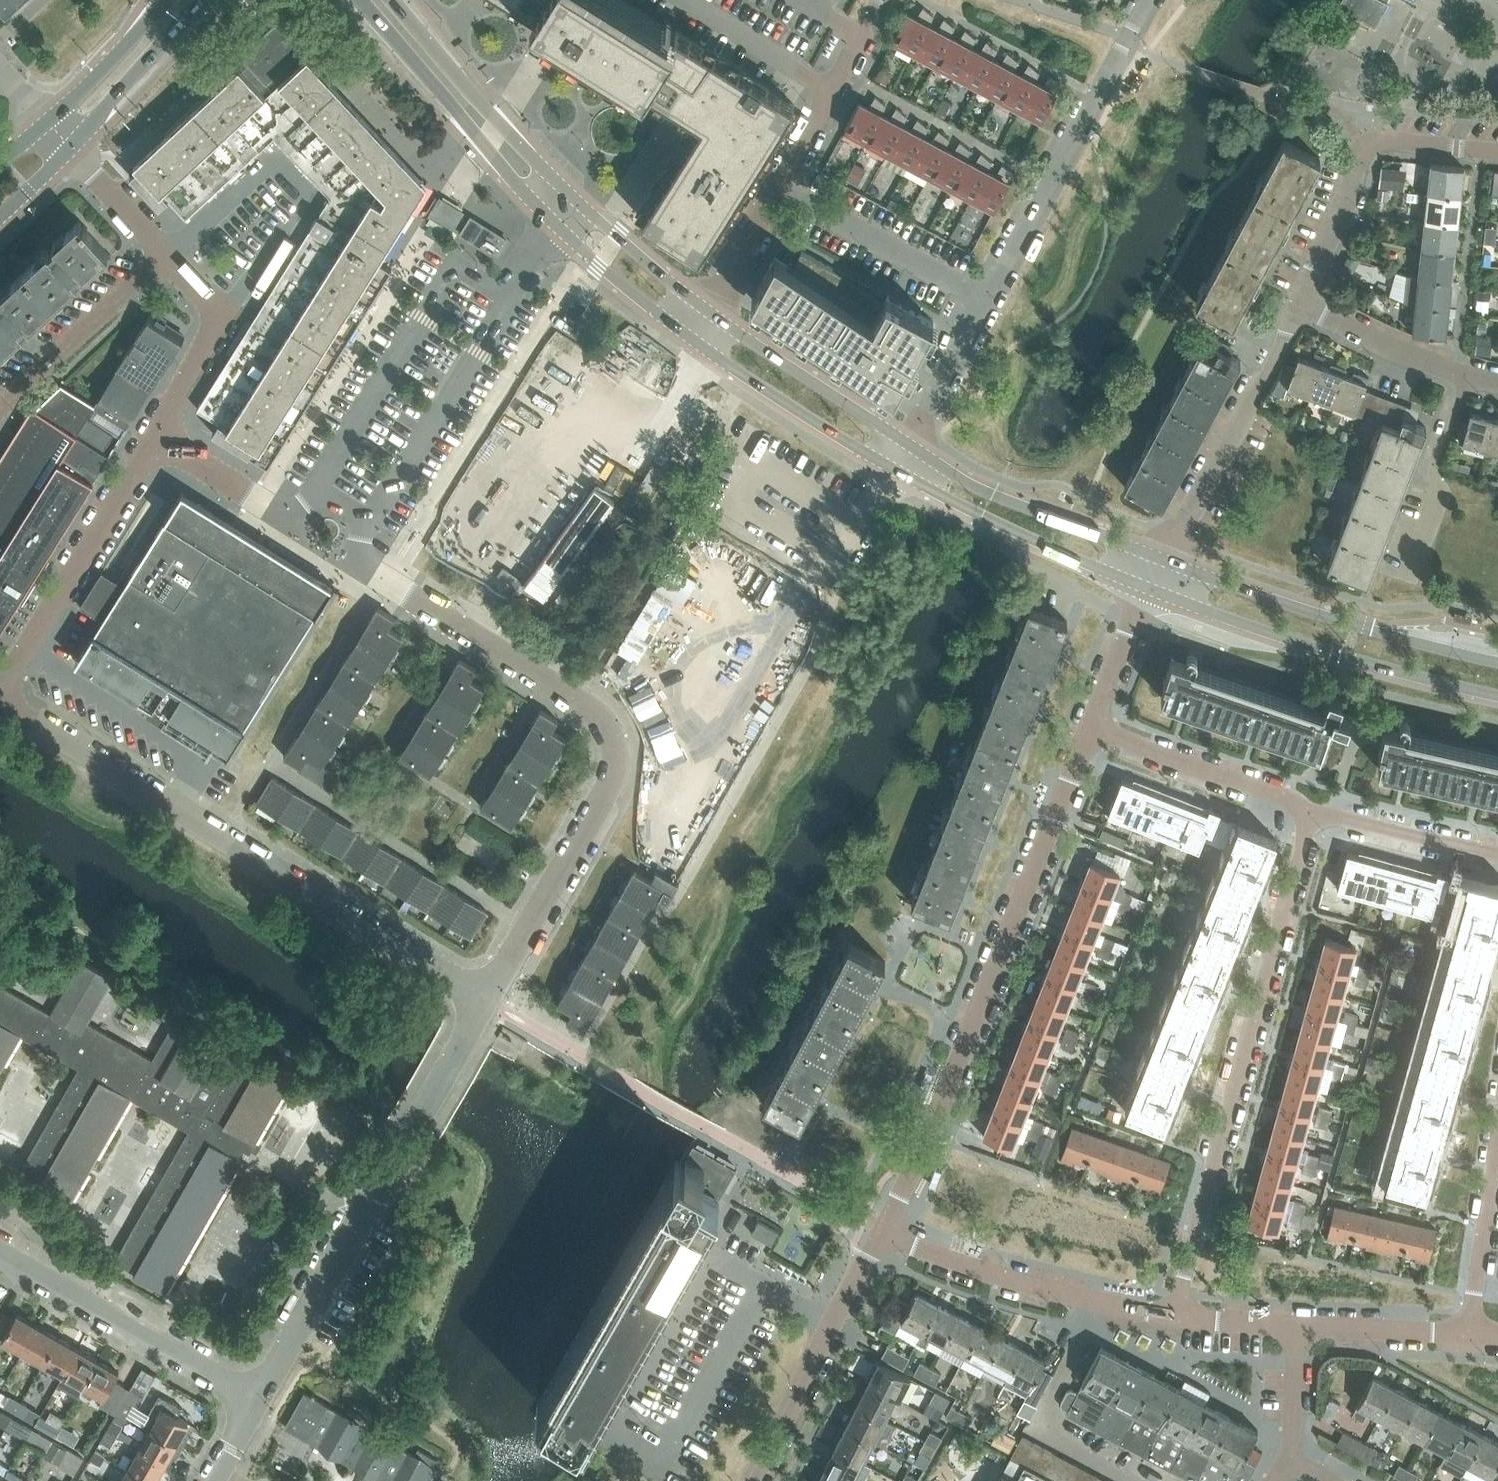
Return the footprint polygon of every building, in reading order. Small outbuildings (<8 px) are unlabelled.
[(6,13),(20,0),(0,0),(0,6),(6,13)] [(561,29),(562,27),(572,33),(568,39),(701,122),(641,218),(700,255),(794,105),(676,30),(672,37),(613,0),(514,0),(561,29)] [(1337,8),(1375,28),(1390,0),(1342,0),(1337,8)] [(907,13),(893,39),(915,51),(929,25),(934,16),(924,7),(918,19),(907,13)] [(134,164),(139,169),(130,177),(159,209),(168,200),(186,219),(273,137),(330,197),(318,216),(317,216),(309,228),(310,229),(197,410),(218,423),(212,434),(248,457),(249,456),(268,467),(392,270),(378,262),(427,183),(302,50),(308,44),(282,16),(240,54),(245,60),(134,164)] [(929,25),(915,51),(936,63),(950,36),(950,37),(955,27),(945,19),(939,30),(929,25)] [(960,42),(950,37),(950,36),(936,63),(957,74),(971,48),(976,39),(966,30),(960,42)] [(971,48),(957,74),(978,85),(992,59),(997,50),(987,42),(981,53),(971,48)] [(992,59),(978,85),(999,97),(1013,71),(1014,71),(1018,61),(1008,53),(1002,65),(992,59)] [(1014,71),(1013,71),(999,97),(1020,108),(1034,82),(1035,82),(1040,73),(1029,64),(1023,76),(1014,71)] [(1061,84),(1051,76),(1044,87),(1035,82),(1034,82),(1020,108),(1042,120),(1056,94),(1056,93),(1061,84)] [(870,108),(859,103),(845,129),(867,140),(881,114),(881,115),(886,105),(876,97),(870,108)] [(881,115),(881,114),(867,140),(888,152),(902,126),(907,117),(897,108),(891,120),(881,115)] [(902,126),(888,152),(909,163),(923,137),(924,137),(928,128),(918,119),(912,131),(902,126)] [(924,137),(923,137),(909,163),(930,174),(944,148),(945,149),(950,139),(939,131),(933,142),(924,137)] [(1320,159),(1283,140),(1254,195),(1291,214),(1320,159)] [(945,149),(944,148),(930,174),(952,186),(966,160),(971,151),(961,142),(954,154),(945,149)] [(966,160),(952,186),(973,197),(987,171),(992,162),(982,154),(976,165),(966,160)] [(1431,164),(1428,193),(1461,196),(1464,168),(1431,164)] [(987,171),(973,197),(994,209),(1008,183),(1013,173),(1003,165),(997,176),(987,171)] [(1381,167),(1379,186),(1401,189),(1402,178),(1396,177),(1397,169),(1381,167)] [(1425,221),(1458,224),(1461,196),(1428,193),(1425,221)] [(1254,195),(1225,249),(1262,268),(1291,214),(1254,195)] [(441,199),(432,214),(452,227),(461,212),(441,199)] [(462,234),(498,256),(507,241),(471,218),(462,234)] [(24,272),(54,304),(109,254),(79,221),(39,258),(42,260),(35,266),(33,263),(24,272)] [(1455,252),(1458,224),(1425,221),(1421,249),(1455,252)] [(1497,228),(1486,227),(1484,243),(1495,244),(1497,228)] [(1262,268),(1225,249),(1196,304),(1223,318),(1229,322),(1229,321),(1232,323),(1262,268)] [(1421,249),(1418,277),(1452,280),(1455,252),(1421,249)] [(874,319),(776,254),(752,298),(897,393),(935,321),(887,295),(874,319)] [(0,354),(54,304),(24,272),(0,294),(0,354)] [(1418,277),(1415,305),(1449,308),(1452,280),(1418,277)] [(1449,308),(1415,305),(1412,333),(1445,337),(1449,308)] [(92,407),(127,428),(184,337),(150,315),(92,407)] [(1214,358),(1219,349),(1223,341),(1208,333),(1199,350),(1214,358)] [(1240,361),(1219,349),(1214,359),(1198,350),(1125,487),(1162,507),(1240,361)] [(1287,388),(1310,396),(1322,365),(1299,357),(1287,388)] [(1322,365),(1310,396),(1332,405),(1344,374),(1322,365)] [(1332,405),(1355,414),(1363,391),(1367,382),(1344,374),(1332,405)] [(76,510),(109,458),(108,457),(74,436),(77,431),(85,418),(92,407),(94,405),(61,384),(35,409),(32,406),(32,407),(15,433),(12,438),(0,457),(0,631),(76,510)] [(1374,395),(1363,391),(1355,414),(1366,417),(1374,395)] [(1385,400),(1374,395),(1366,417),(1377,421),(1385,400)] [(1377,421),(1382,423),(1382,422),(1388,424),(1396,404),(1385,400),(1377,421)] [(1405,411),(1407,411),(1408,408),(1396,404),(1388,424),(1398,428),(1405,411)] [(1382,422),(1382,423),(1327,567),(1367,583),(1426,429),(1415,425),(1416,414),(1407,411),(1405,411),(1398,428),(1388,424),(1382,422)] [(1462,444),(1486,450),(1494,418),(1471,412),(1462,444)] [(77,431),(104,449),(113,435),(85,418),(77,431)] [(1497,453),(1497,419),(1494,418),(1486,450),(1497,453)] [(93,634),(75,662),(77,663),(77,662),(152,709),(148,716),(207,753),(212,746),(227,756),(226,756),(227,757),(245,730),(244,729),(296,645),(290,641),(294,634),(301,638),(316,614),(317,614),(334,587),(333,586),(332,587),(183,494),(184,492),(182,491),(173,506),(165,519),(166,520),(125,585),(121,592),(115,588),(99,579),(103,572),(102,571),(80,606),(103,620),(94,635),(93,634)] [(1029,606),(1005,665),(1044,680),(1053,657),(1058,657),(1062,649),(1057,648),(1067,621),(1029,606)] [(284,756),(300,766),(298,770),(330,790),(338,777),(322,766),(403,636),(389,627),(394,618),(378,607),(284,756)] [(1166,683),(1161,697),(1319,751),(1327,728),(1332,729),(1342,701),(1329,696),(1322,715),(1189,669),(1191,664),(1172,657),(1163,682),(1166,683)] [(399,755),(431,775),(485,688),(471,679),(476,669),(460,659),(399,755)] [(1044,680),(1005,665),(980,729),(1019,744),(1030,715),(1035,716),(1038,708),(1034,705),(1044,680)] [(481,806),(512,826),(566,739),(552,730),(558,721),(541,710),(481,806)] [(1497,795),(1497,759),(1403,737),(1404,732),(1385,727),(1379,752),(1382,752),(1378,768),(1497,795)] [(956,791),(981,802),(994,807),(1003,784),(1008,786),(1011,777),(1007,775),(1019,745),(980,729),(956,791)] [(294,791),(272,777),(256,803),(278,817),(294,791)] [(1224,859),(1237,825),(1218,817),(1221,811),(1210,807),(1208,812),(1123,779),(1109,814),(1224,859)] [(278,817),(299,830),(316,804),(294,791),(278,817)] [(994,808),(981,802),(956,791),(932,851),(971,866),(980,844),(985,845),(988,836),(984,834),(994,808)] [(299,830),(321,844),(337,818),(316,804),(299,830)] [(337,818),(321,844),(342,858),(359,831),(337,818)] [(1214,884),(1253,898),(1277,839),(1238,824),(1237,825),(1224,859),(1214,884)] [(342,858),(364,871),(380,845),(359,831),(342,858)] [(364,871),(386,885),(402,858),(380,845),(364,871)] [(961,893),(971,867),(932,851),(912,904),(950,919),(956,904),(961,904),(965,895),(961,893)] [(1436,877),(1348,853),(1338,889),(1431,915),(1434,904),(1460,912),(1467,887),(1447,881),(1449,875),(1438,872),(1436,877)] [(402,858),(386,885),(407,898),(424,872),(402,858)] [(1091,862),(1082,885),(1111,896),(1120,873),(1091,862)] [(633,870),(557,1003),(572,1012),(566,1021),(584,1031),(593,1015),(592,1015),(594,1013),(589,1010),(632,935),(637,938),(643,927),(642,927),(639,932),(635,929),(655,893),(661,896),(668,901),(679,883),(678,882),(661,873),(660,874),(661,874),(656,883),(651,880),(633,870)] [(407,898),(429,912),(445,885),(424,872),(407,898)] [(1230,958),(1253,898),(1214,884),(1191,943),(1230,958)] [(445,885),(429,912),(450,925),(467,899),(445,885)] [(1082,885),(1073,908),(1102,919),(1111,896),(1082,885)] [(1460,912),(1449,950),(1490,961),(1497,934),(1497,894),(1467,886),(1467,887),(1460,912)] [(467,899),(450,925),(472,939),(488,912),(467,899)] [(1073,908),(1064,930),(1093,942),(1102,919),(1073,908)] [(1055,953),(1084,965),(1093,942),(1064,930),(1055,953)] [(1319,964),(1349,972),(1356,948),(1326,939),(1319,964)] [(818,1000),(855,1019),(867,995),(872,997),(876,989),(872,986),(885,962),(849,942),(818,1000)] [(1206,1017),(1230,958),(1191,943),(1168,1002),(1206,1017)] [(1473,1021),(1490,961),(1449,950),(1433,1011),(1473,1021)] [(1055,953),(1046,976),(1075,987),(1084,965),(1055,953)] [(164,1293),(241,1160),(234,1156),(239,1146),(249,1152),(290,1079),(259,1062),(248,1081),(211,1059),(222,1041),(191,1023),(182,1038),(169,1031),(152,1060),(87,1022),(112,978),(81,960),(50,1014),(0,985),(0,1070),(20,1035),(79,1068),(22,1168),(42,1179),(40,1181),(72,1199),(130,1097),(189,1131),(115,1260),(135,1272),(133,1275),(164,1293)] [(1312,987),(1343,995),(1349,972),(1319,964),(1312,987)] [(1075,987),(1046,976),(1037,999),(1066,1010),(1075,987)] [(1306,1011),(1336,1019),(1343,995),(1312,987),(1306,1011)] [(1037,999),(1028,1021),(1057,1033),(1066,1010),(1037,999)] [(855,1019),(818,1000),(790,1051),(827,1071),(837,1051),(842,1053),(847,1044),(842,1042),(855,1019)] [(1184,1074),(1206,1017),(1168,1002),(1145,1058),(1184,1074)] [(1299,1034),(1330,1042),(1336,1019),(1306,1011),(1299,1034)] [(1457,1081),(1473,1021),(1433,1011),(1416,1072),(1457,1081)] [(1028,1021),(1019,1044),(1048,1055),(1057,1033),(1028,1021)] [(1293,1058),(1323,1066),(1330,1042),(1299,1034),(1293,1058)] [(1010,1067),(1039,1078),(1048,1055),(1019,1044),(1010,1067)] [(221,1058),(242,1070),(249,1058),(228,1046),(221,1058)] [(790,1051),(763,1102),(800,1122),(808,1107),(812,1109),(817,1100),(813,1097),(827,1071),(790,1051)] [(1184,1074),(1145,1058),(1125,1110),(1164,1126),(1184,1074)] [(1287,1081),(1317,1089),(1323,1066),(1293,1058),(1287,1081)] [(1039,1078),(1010,1067),(1001,1089),(1030,1101),(1039,1078)] [(1441,1139),(1457,1081),(1416,1072),(1401,1127),(1441,1139)] [(1280,1105),(1310,1113),(1317,1089),(1287,1081),(1280,1105)] [(1030,1101),(1001,1089),(992,1112),(1021,1124),(1030,1101)] [(1274,1128),(1304,1137),(1310,1113),(1280,1105),(1274,1128)] [(1021,1124),(992,1112),(983,1135),(1012,1147),(1021,1124)] [(1074,1160),(1087,1164),(1097,1136),(1072,1127),(1061,1158),(1073,1163),(1074,1160)] [(1441,1139),(1401,1127),(1386,1183),(1426,1194),(1441,1139)] [(1304,1137),(1274,1128),(1267,1152),(1297,1160),(1304,1137)] [(1121,1144),(1097,1136),(1087,1164),(1099,1169),(1098,1171),(1110,1176),(1121,1144)] [(537,1403),(586,1431),(719,1198),(708,1191),(723,1166),(715,1162),(706,1156),(710,1150),(696,1142),(683,1165),(676,1160),(537,1403)] [(1145,1153),(1121,1144),(1110,1176),(1122,1180),(1123,1177),(1135,1181),(1145,1153)] [(1267,1152),(1261,1175),(1291,1184),(1297,1160),(1267,1152)] [(1145,1153),(1135,1181),(1148,1186),(1147,1189),(1159,1193),(1170,1162),(1145,1153)] [(1261,1175),(1254,1199),(1284,1207),(1291,1184),(1261,1175)] [(1284,1207),(1254,1199),(1248,1223),(1278,1231),(1284,1207)] [(1340,1238),(1354,1241),(1360,1212),(1334,1206),(1327,1238),(1340,1241),(1340,1238)] [(1366,1247),(1378,1250),(1386,1218),(1360,1212),(1354,1241),(1367,1244),(1366,1247)] [(1391,1250),(1404,1253),(1411,1224),(1386,1218),(1378,1250),(1390,1253),(1391,1250)] [(751,1232),(771,1243),(778,1231),(758,1220),(751,1232)] [(1411,1224),(1404,1253),(1417,1256),(1416,1259),(1429,1262),(1436,1230),(1411,1224)] [(900,1324),(921,1336),(938,1304),(916,1292),(900,1324)] [(923,1332),(944,1343),(959,1315),(938,1304),(923,1332)] [(23,1351),(37,1326),(17,1314),(14,1319),(4,1313),(0,1319),(0,1344),(3,1340),(23,1351)] [(944,1343),(966,1355),(981,1327),(959,1315),(944,1343)] [(58,1338),(37,1326),(23,1351),(43,1363),(58,1338)] [(966,1355),(987,1366),(1002,1338),(981,1327),(966,1355)] [(58,1338),(43,1363),(64,1375),(78,1349),(58,1338)] [(1023,1349),(1002,1338),(987,1366),(1008,1377),(1023,1349)] [(887,1345),(882,1357),(903,1368),(909,1356),(887,1345)] [(1066,1414),(1092,1428),(1128,1361),(1102,1347),(1082,1383),(1083,1383),(1066,1414)] [(64,1375),(84,1386),(98,1361),(78,1349),(64,1375)] [(1045,1361),(1023,1349),(1008,1377),(1030,1389),(1041,1369),(1045,1361)] [(98,1361),(84,1386),(104,1398),(99,1405),(111,1412),(125,1387),(115,1381),(119,1373),(98,1361)] [(868,1383),(896,1398),(900,1400),(911,1378),(879,1361),(868,1383)] [(1092,1428),(1118,1442),(1118,1441),(1154,1375),(1128,1361),(1092,1428)] [(930,1368),(920,1362),(914,1374),(924,1379),(930,1368)] [(941,1373),(930,1368),(924,1379),(935,1385),(941,1373)] [(1053,1375),(1041,1369),(1030,1389),(1025,1400),(1036,1406),(1053,1375)] [(1179,1388),(1154,1375),(1118,1441),(1144,1455),(1179,1388)] [(1368,1410),(1380,1417),(1395,1388),(1373,1375),(1352,1414),(1363,1420),(1368,1410)] [(857,1405),(885,1419),(896,1398),(868,1383),(857,1405)] [(1205,1402),(1179,1388),(1144,1456),(1169,1469),(1205,1402)] [(1380,1417),(1402,1428),(1417,1399),(1395,1388),(1380,1417)] [(130,1389),(116,1415),(127,1421),(141,1396),(130,1389)] [(950,1399),(936,1391),(930,1402),(944,1410),(950,1399)] [(344,1416),(305,1393),(285,1427),(380,1480),(436,1480),(442,1471),(432,1466),(436,1459),(418,1448),(414,1455),(397,1446),(401,1439),(383,1429),(379,1436),(362,1426),(366,1419),(348,1409),(344,1416)] [(159,1395),(142,1424),(151,1429),(182,1446),(188,1436),(187,1433),(183,1431),(188,1423),(177,1416),(182,1408),(159,1395)] [(4,1407),(15,1413),(21,1403),(10,1396),(4,1407)] [(1402,1428),(1424,1440),(1440,1411),(1417,1399),(1402,1428)] [(1205,1402),(1169,1469),(1192,1480),(1196,1480),(1231,1416),(1205,1402)] [(21,1403),(15,1413),(26,1419),(31,1409),(21,1403)] [(857,1405),(846,1426),(874,1441),(885,1419),(857,1405)] [(962,1412),(951,1406),(946,1417),(956,1423),(962,1412)] [(1424,1440),(1446,1452),(1461,1423),(1440,1411),(1424,1440)] [(6,1428),(12,1418),(1,1412),(0,1414),(0,1425),(6,1428)] [(967,1428),(972,1418),(962,1412),(956,1423),(967,1428)] [(1248,1450),(1258,1430),(1231,1416),(1196,1480),(1247,1480),(1255,1466),(1243,1459),(1247,1451),(1247,1450),(1248,1450)] [(12,1418),(6,1428),(17,1434),(23,1424),(12,1418)] [(44,1429),(55,1436),(61,1426),(50,1419),(44,1429)] [(113,1420),(107,1430),(117,1436),(123,1426),(113,1420)] [(1468,1464),(1483,1435),(1461,1423),(1446,1452),(1468,1464)] [(874,1441),(846,1426),(835,1448),(863,1462),(874,1441)] [(151,1429),(139,1449),(165,1464),(169,1456),(173,1458),(176,1457),(182,1446),(151,1429)] [(100,1441),(111,1447),(117,1436),(107,1430),(100,1441)] [(925,1440),(936,1447),(942,1437),(930,1430),(925,1440)] [(1336,1444),(1359,1456),(1366,1443),(1343,1431),(1336,1444)] [(52,1441),(41,1435),(35,1445),(47,1451),(52,1441)] [(1011,1456),(1022,1463),(1033,1442),(1022,1435),(1011,1456)] [(1483,1435),(1468,1464),(1491,1476),(1497,1462),(1497,1442),(1483,1435)] [(936,1447),(925,1440),(919,1450),(931,1457),(936,1447)] [(1033,1442),(1022,1463),(1033,1468),(1044,1447),(1033,1442)] [(1366,1443),(1359,1456),(1366,1460),(1373,1447),(1366,1443)] [(1055,1453),(1044,1447),(1033,1468),(1043,1474),(1055,1453)] [(824,1469),(847,1480),(864,1480),(871,1467),(863,1463),(863,1462),(835,1448),(824,1469)] [(128,1470),(148,1480),(155,1480),(165,1464),(139,1449),(128,1470)] [(95,1451),(89,1462),(99,1468),(105,1456),(95,1451)] [(1055,1453),(1043,1474),(1054,1480),(1065,1458),(1055,1453)] [(1056,1480),(1067,1480),(1076,1464),(1065,1458),(1054,1480),(1056,1480)] [(1054,1480),(1043,1474),(1033,1469),(1024,1464),(1015,1480),(1001,1473),(997,1480),(1056,1480),(1054,1480)] [(1067,1480),(1080,1480),(1086,1470),(1076,1464),(1067,1480)] [(1394,1475),(1403,1480),(1408,1470),(1399,1465),(1394,1475)] [(824,1469),(818,1480),(847,1480),(824,1469)] [(121,1480),(148,1480),(128,1470),(121,1480)] [(1097,1475),(1086,1470),(1080,1480),(1094,1480),(1097,1475)] [(1405,1480),(1414,1480),(1418,1475),(1408,1470),(1403,1480),(1405,1480)] [(918,1479),(906,1473),(902,1480),(917,1480),(918,1479)]
